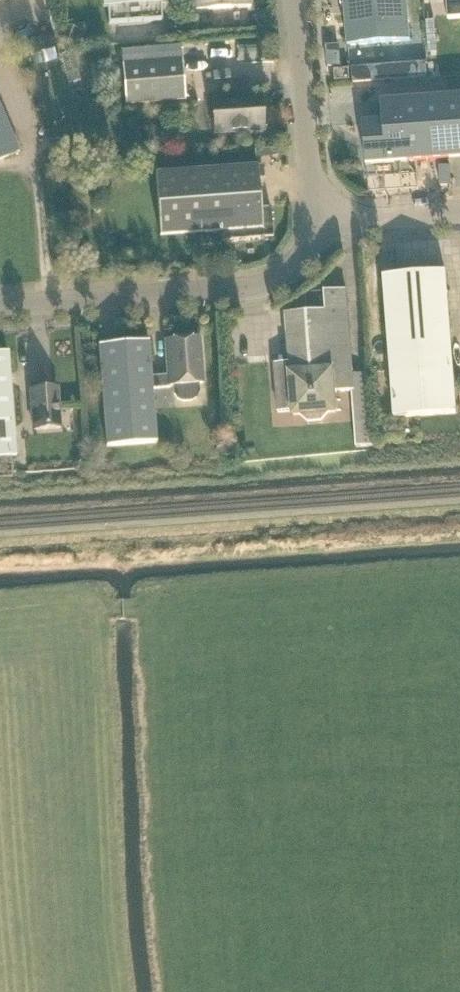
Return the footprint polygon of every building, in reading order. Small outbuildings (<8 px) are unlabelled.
[(109,26),(162,22),(161,0),(107,0),(109,26)] [(189,11),(251,7),(251,0),(189,0),(189,11)] [(348,46),(411,42),(407,0),(341,0),(341,7),(345,6),(348,46)] [(448,20),(459,19),(459,0),(446,0),(448,20)] [(70,44),(78,26),(67,21),(59,39),(70,44)] [(122,66),(125,106),(185,101),(182,61),(122,66)] [(425,76),(424,64),(408,65),(409,78),(425,76)] [(334,71),(335,82),(350,80),(349,69),(334,71)] [(366,165),(459,158),(459,96),(382,101),(383,121),(363,123),(366,165)] [(212,102),(214,133),(260,130),(258,99),(212,102)] [(19,152),(0,107),(0,160),(19,152)] [(155,175),(160,237),(221,233),(222,243),(273,239),(271,208),(261,209),(258,167),(155,175)] [(384,277),(395,419),(457,414),(446,273),(384,277)] [(286,314),(290,363),(273,364),(277,414),(294,412),(294,416),(336,413),(334,393),(354,392),(353,371),(347,289),(324,291),(326,311),(286,314)] [(198,393),(198,385),(203,384),(201,358),(199,358),(197,339),(168,341),(169,361),(167,361),(168,376),(151,377),(149,342),(99,346),(107,447),(156,444),(152,390),(170,388),(170,387),(174,386),(174,394),(177,400),(183,402),(191,401),(196,398),(198,393)] [(16,457),(8,353),(0,354),(0,458),(16,457)] [(372,370),(353,371),(354,392),(358,445),(378,443),(372,370)] [(57,390),(31,391),(34,431),(60,429),(57,390)]
